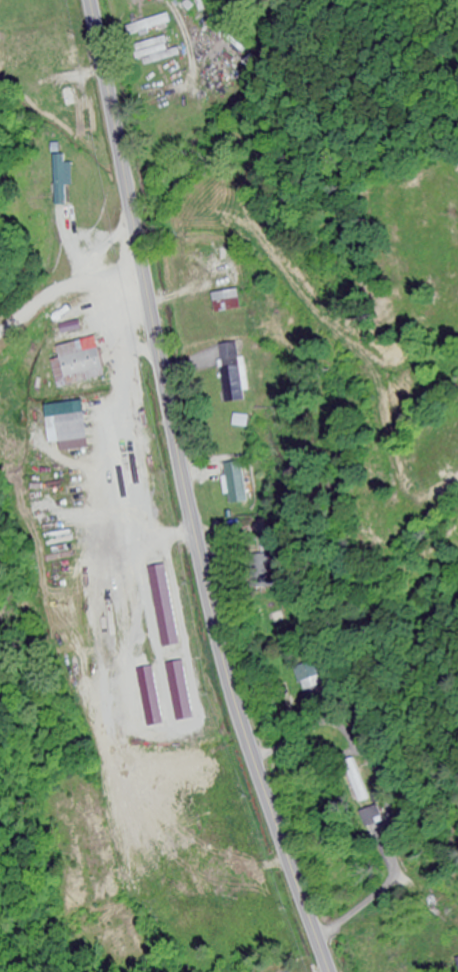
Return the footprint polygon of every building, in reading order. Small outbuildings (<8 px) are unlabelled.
[(128,26),(130,35),(170,27),(168,18),(128,26)] [(179,49),(169,51),(166,38),(134,46),(138,60),(140,60),(142,67),(181,58),(179,49)] [(239,309),(235,290),(210,296),(214,314),(239,309)] [(105,378),(97,339),(58,348),(60,360),(52,362),(58,389),(105,378)] [(50,445),(60,444),(61,453),(89,450),(85,415),(47,419),(50,445)] [(222,466),(228,507),(245,504),(239,463),(222,466)] [(49,545),(73,544),(72,534),(49,535),(49,545)] [(249,585),(265,585),(265,556),(249,556),(249,585)] [(318,693),(319,667),(300,666),(298,692),(318,693)] [(340,764),(358,805),(368,801),(350,760),(340,764)] [(367,830),(381,824),(374,808),(361,814),(367,830)]
